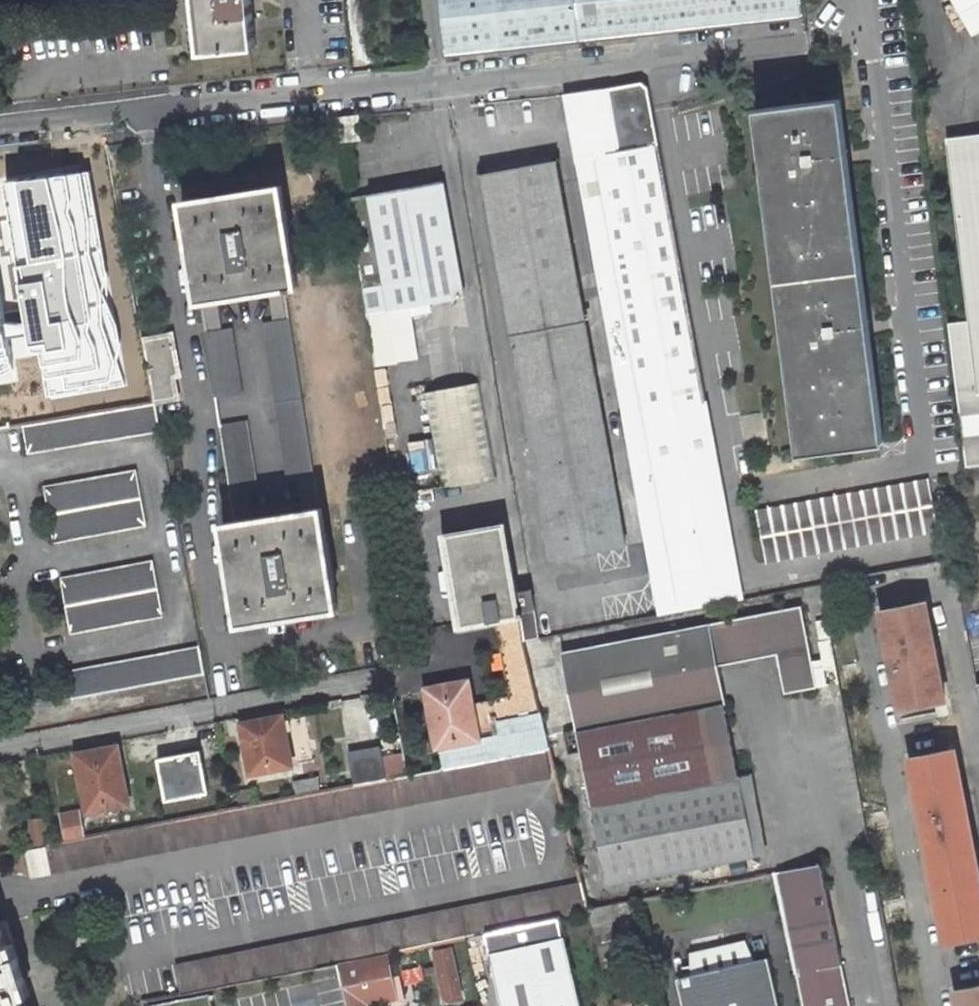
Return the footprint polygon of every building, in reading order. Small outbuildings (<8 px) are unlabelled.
[(201,53),(256,48),(251,0),(195,0),(201,53)] [(448,55),(723,26),(803,17),(801,0),(442,0),(448,55)] [(974,55),(978,52),(978,9),(974,0),(942,0),(974,55)] [(606,88),(607,89),(563,95),(659,615),(743,598),(648,88),(642,82),(606,88)] [(799,453),(884,442),(841,98),(756,109),(799,453)] [(359,115),(338,118),(341,141),(361,139),(359,115)] [(947,143),(968,320),(947,323),(966,468),(978,467),(978,139),(947,143)] [(627,547),(556,160),(482,173),(553,561),(627,547)] [(91,168),(1,182),(23,321),(29,357),(41,356),(48,400),(127,387),(91,168)] [(464,296),(442,181),(349,197),(375,364),(418,356),(412,312),(431,309),(429,302),(464,296)] [(281,185),(182,201),(186,226),(189,225),(197,276),(194,276),(198,301),(201,301),(216,399),(243,395),(233,328),(222,330),(217,298),(269,290),(274,322),(263,323),(288,481),(299,480),(304,511),(251,520),(246,489),(257,487),(247,421),(220,425),(236,520),(223,522),(227,547),(229,547),(237,597),(235,598),(239,622),(338,607),(334,582),(332,583),(324,532),(326,531),(322,506),(319,507),(285,288),(297,285),(293,261),(291,261),(283,210),(285,210),(281,185)] [(14,380),(10,361),(3,324),(0,305),(0,383),(14,380)] [(172,334),(143,339),(147,358),(155,402),(177,398),(173,376),(172,366),(178,365),(172,334)] [(180,375),(178,365),(172,366),(173,376),(180,375)] [(479,384),(425,393),(442,487),(496,477),(479,384)] [(28,453),(160,431),(155,403),(83,415),(23,425),(28,453)] [(426,464),(424,441),(412,442),(413,466),(426,464)] [(147,525),(137,470),(44,487),(54,542),(147,525)] [(938,531),(929,478),(756,510),(766,563),(938,531)] [(412,517),(400,519),(405,548),(417,546),(412,517)] [(447,534),(462,626),(496,620),(520,617),(524,640),(539,638),(534,609),(529,610),(526,591),(516,592),(505,525),(447,534)] [(163,616),(153,561),(61,578),(71,633),(163,616)] [(531,590),(526,591),(529,610),(534,609),(531,590)] [(927,601),(881,610),(900,709),(946,700),(927,601)] [(578,731),(700,707),(724,703),(717,665),(782,653),(790,692),(820,686),(805,608),(563,654),(574,710),(578,731)] [(500,645),(524,640),(520,617),(496,620),(500,645)] [(474,710),(479,739),(441,747),(445,769),(546,750),(551,749),(524,640),(500,645),(510,697),(473,704),(474,710)] [(204,674),(199,647),(67,671),(73,699),(204,674)] [(487,672),(496,670),(493,658),(485,660),(487,672)] [(468,681),(463,682),(468,711),(474,710),(473,704),(468,681)] [(479,739),(474,710),(468,711),(463,682),(426,688),(437,747),(441,747),(479,739)] [(739,777),(724,703),(700,707),(714,781),(739,777)] [(714,781),(700,707),(578,731),(582,752),(592,805),(714,781)] [(569,755),(582,752),(578,731),(574,710),(561,712),(569,755)] [(293,766),(283,715),(247,722),(253,755),(247,756),(251,774),(293,766)] [(247,756),(253,755),(247,722),(241,723),(247,756)] [(118,746),(114,747),(119,776),(124,775),(118,746)] [(119,776),(114,747),(77,753),(87,812),(129,805),(124,775),(119,776)] [(349,754),(355,786),(387,780),(409,776),(403,754),(383,757),(381,748),(349,754)] [(910,758),(945,942),(978,936),(978,871),(955,749),(910,758)] [(53,843),(46,845),(52,874),(551,778),(546,750),(445,769),(409,776),(86,837),(65,841),(53,843)] [(201,751),(156,758),(166,803),(209,792),(201,751)] [(751,774),(739,777),(754,857),(766,855),(751,774)] [(739,777),(714,781),(592,805),(607,885),(754,857),(739,777)] [(65,841),(86,837),(81,809),(60,813),(65,841)] [(48,816),(25,820),(29,848),(46,845),(53,843),(48,816)] [(26,849),(32,877),(52,874),(46,845),(29,848),(26,849)] [(822,865),(774,875),(794,975),(843,965),(822,865)] [(175,966),(181,994),(338,963),(387,953),(399,951),(466,937),(486,932),(561,917),(589,911),(583,882),(175,966)] [(486,932),(490,952),(565,936),(561,917),(486,932)] [(24,997),(31,995),(25,978),(28,977),(22,960),(20,961),(7,921),(1,923),(0,921),(0,1005),(27,1005),(24,997)] [(490,952),(502,1005),(581,1005),(565,936),(490,952)] [(692,953),(691,975),(697,974),(756,960),(745,941),(692,953)] [(445,999),(462,996),(451,948),(435,952),(439,969),(441,981),(445,999)] [(369,1005),(396,999),(387,953),(338,963),(348,1005),(369,1005)] [(770,957),(756,960),(697,974),(705,1005),(781,1005),(770,957)] [(801,1005),(852,1005),(843,965),(794,975),(801,1005)] [(441,981),(439,969),(425,973),(427,984),(441,981)] [(697,974),(691,975),(677,978),(683,1005),(705,1005),(697,974)] [(955,991),(958,1005),(978,1005),(978,986),(955,991)] [(213,993),(147,1002),(148,1005),(215,1005),(213,993)] [(610,1001),(611,1005),(633,1005),(630,997),(610,1001)]
